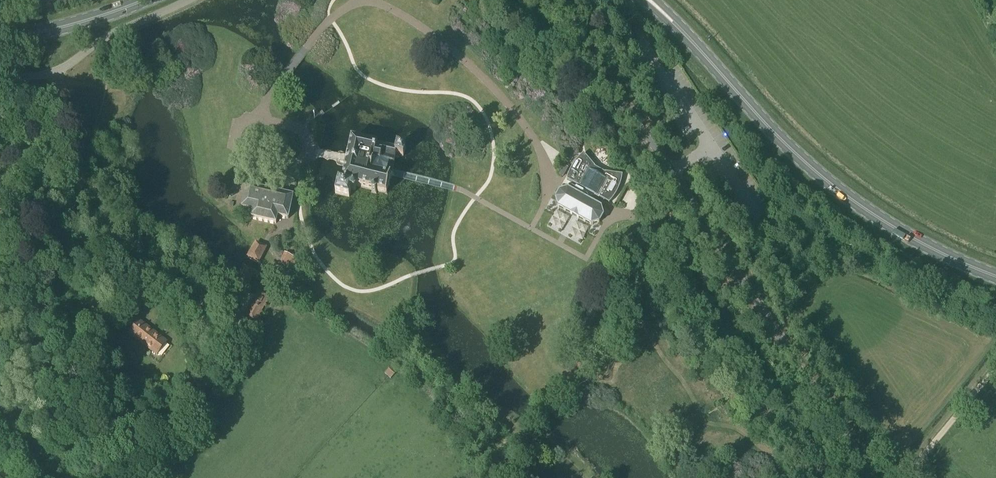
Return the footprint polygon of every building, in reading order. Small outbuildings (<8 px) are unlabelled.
[(693,141),(699,137),(692,128),(687,132),(693,141)] [(396,149),(377,145),(377,144),(352,138),(348,154),(347,159),(346,163),(342,180),(339,180),(335,194),(349,197),(350,191),(356,192),(357,186),(372,190),(371,194),(377,195),(378,191),(387,193),(391,176),(391,175),(388,174),(389,172),(389,170),(392,161),(394,162),(395,157),(399,158),(400,155),(404,156),(406,147),(397,145),(396,149)] [(605,173),(595,167),(583,153),(581,156),(579,158),(577,160),(574,163),(571,168),(569,172),(568,174),(567,177),(566,180),(567,180),(571,182),(567,189),(567,190),(565,190),(561,192),(561,191),(559,192),(558,193),(556,198),(555,199),(556,201),(557,205),(557,207),(559,208),(563,210),(565,212),(570,214),(570,215),(571,215),(572,215),(576,217),(576,218),(577,218),(578,219),(579,219),(583,221),(585,223),(585,222),(589,225),(591,226),(591,225),(592,225),(597,223),(597,224),(599,223),(600,222),(599,222),(602,217),(602,218),(603,216),(602,214),(601,210),(600,208),(601,208),(600,208),(602,204),(604,201),(608,203),(609,203),(610,203),(611,201),(613,199),(614,197),(616,194),(618,191),(619,187),(620,185),(621,182),(621,180),(622,178),(622,175),(605,172),(605,173)] [(288,219),(293,197),(246,186),(241,209),(252,211),(251,218),(276,224),(277,217),(288,219)] [(255,242),(247,258),(259,264),(267,248),(255,242)] [(291,272),(296,261),(283,255),(278,265),(291,272)] [(234,284),(235,285),(236,285),(232,290),(244,295),(247,291),(256,272),(255,271),(243,266),(234,284)] [(257,321),(269,299),(258,293),(246,316),(257,321)] [(129,333),(134,337),(156,354),(165,342),(145,326),(138,321),(129,333)] [(392,377),(397,372),(391,367),(387,372),(392,377)]
